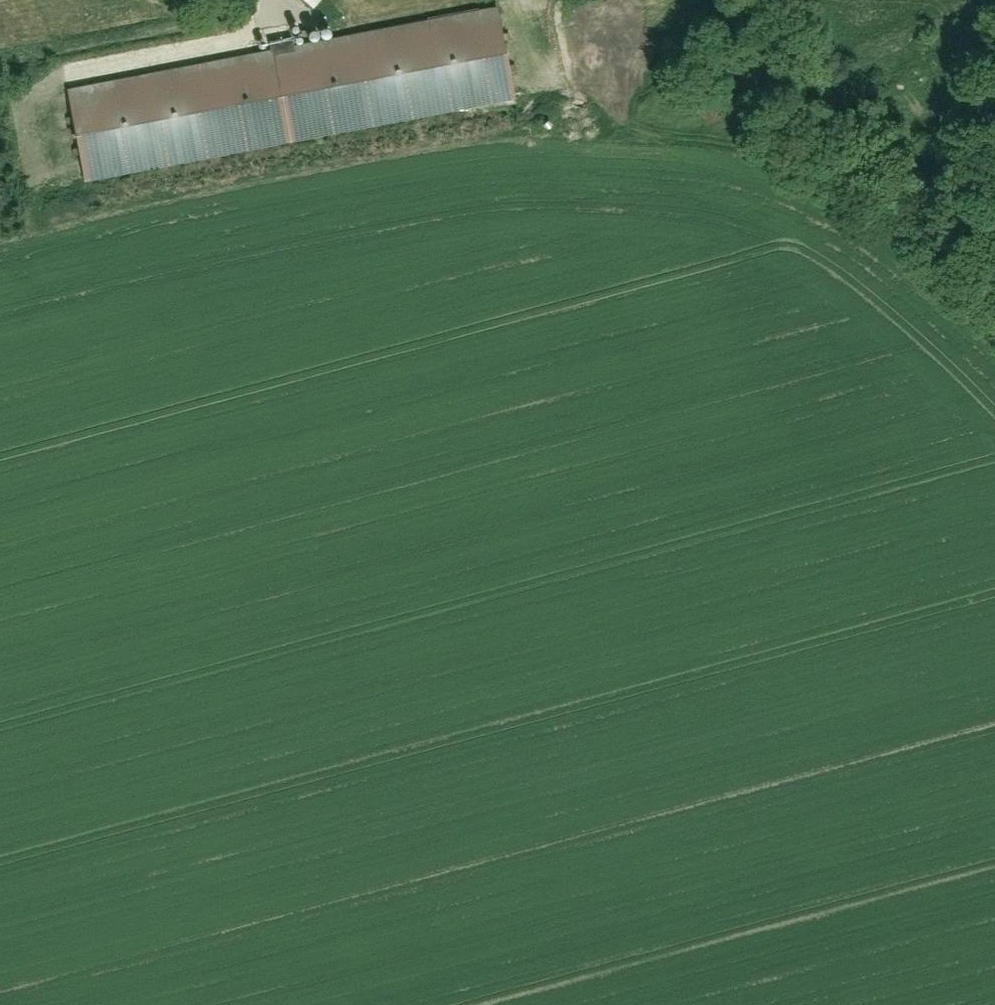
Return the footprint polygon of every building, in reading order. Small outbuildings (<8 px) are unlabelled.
[(72,82),(92,183),(516,102),(497,2),(72,82)]
